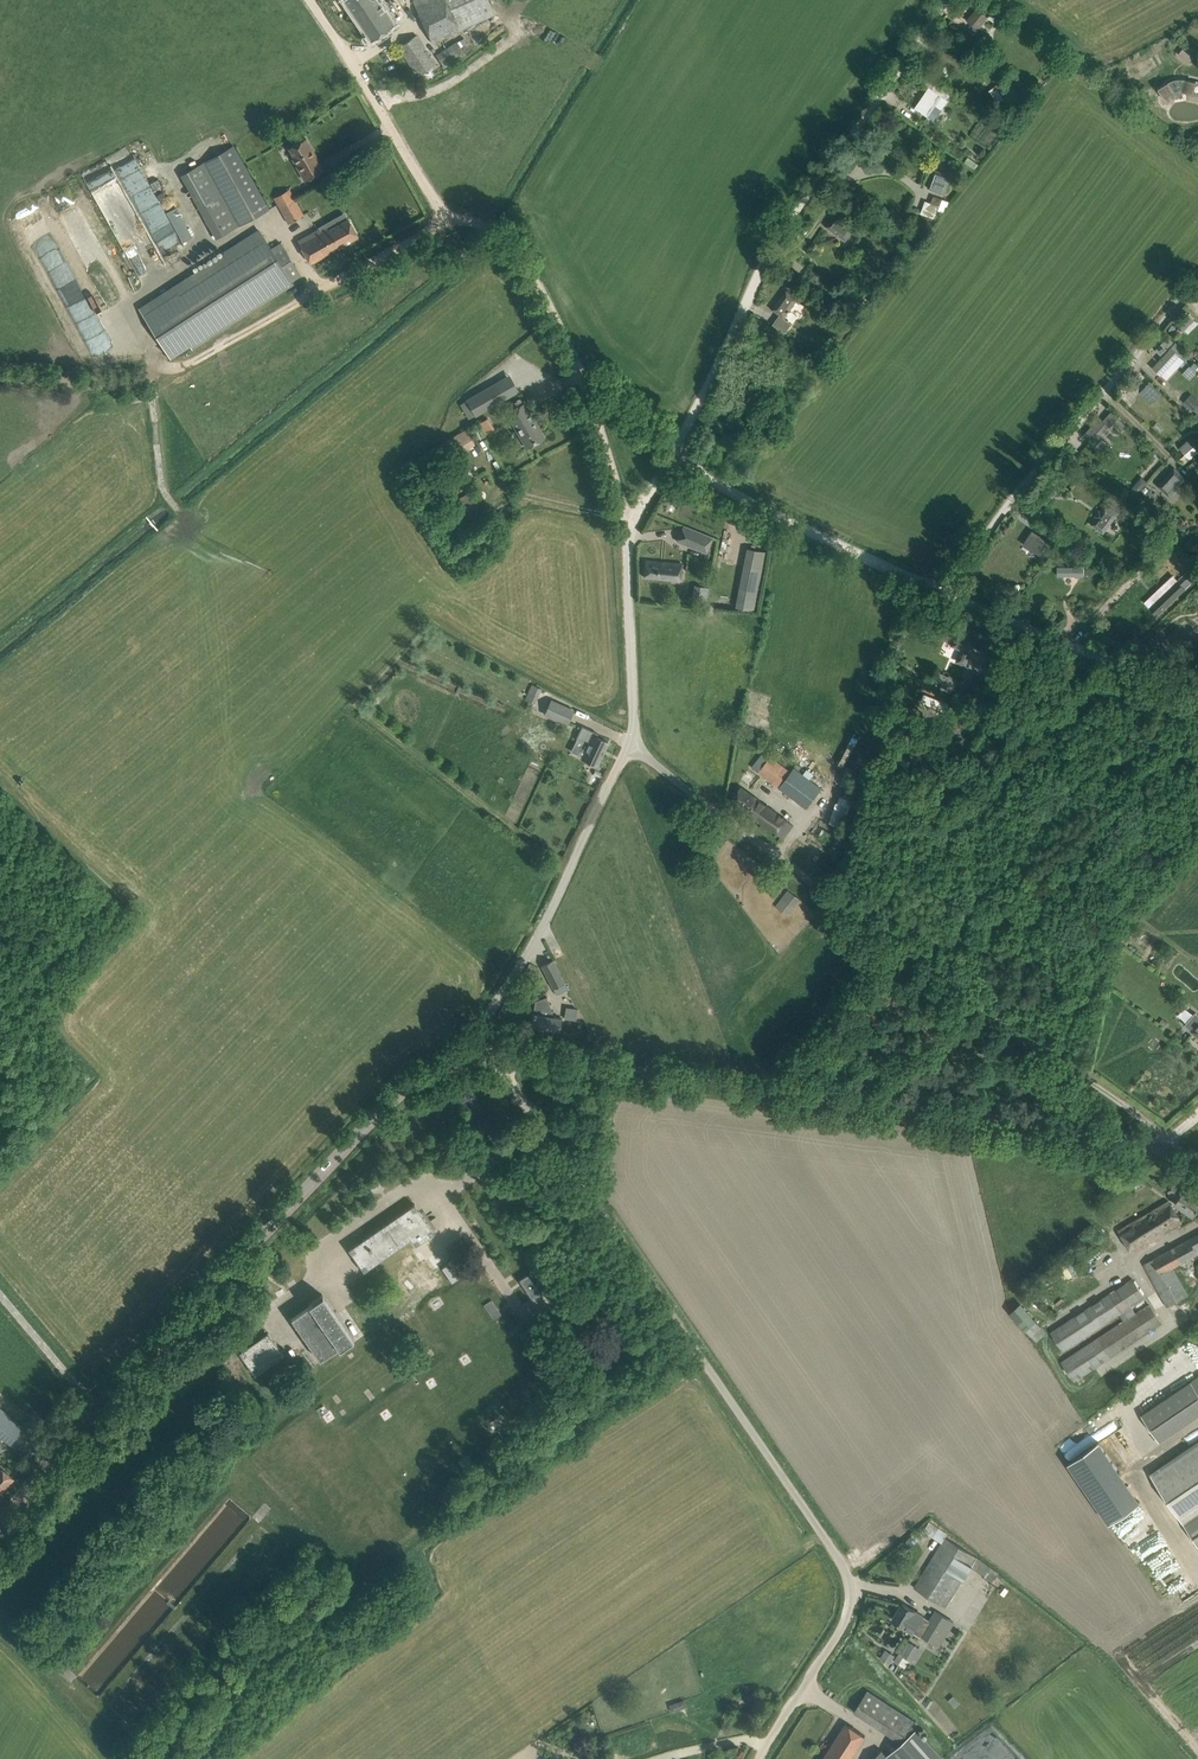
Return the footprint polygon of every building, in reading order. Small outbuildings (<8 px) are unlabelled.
[(372,40),(394,25),(377,0),(345,0),(372,40)] [(433,43),(496,14),(489,0),(414,0),(413,0),(433,43)] [(978,28),(995,9),(984,0),(983,0),(967,19),(978,28)] [(438,61),(435,56),(432,58),(430,55),(428,56),(425,52),(427,51),(416,35),(399,46),(418,76),(436,64),(435,63),(438,61)] [(991,42),(984,36),(976,46),(983,52),(991,42)] [(464,37),(458,41),(461,46),(467,42),(464,37)] [(457,41),(434,52),(441,66),(464,56),(457,41)] [(1188,53),(1183,58),(1189,63),(1194,57),(1188,53)] [(925,54),(917,63),(928,72),(935,62),(925,54)] [(1168,83),(1158,88),(1164,98),(1173,92),(1175,91),(1180,90),(1182,90),(1193,93),(1195,82),(1185,80),(1183,79),(1181,79),(1178,79),(1176,79),(1174,80),(1172,81),(1170,81),(1168,83)] [(938,107),(945,98),(929,87),(914,108),(927,117),(928,116),(934,120),(941,109),(938,107)] [(1010,120),(1000,112),(995,119),(1005,126),(1010,120)] [(292,158),(305,181),(324,170),(306,138),(289,148),(294,157),(292,158)] [(270,209),(234,144),(205,161),(241,225),(270,209)] [(118,176),(138,167),(132,153),(112,162),(118,176)] [(967,157),(963,162),(975,171),(979,166),(967,157)] [(928,188),(945,194),(951,176),(934,170),(928,188)] [(219,185),(195,199),(217,238),(241,225),(219,185)] [(289,188),(274,196),(279,206),(294,198),(289,188)] [(931,203),(925,201),(921,213),(935,218),(939,208),(944,210),(946,206),(947,206),(949,202),(942,199),(933,196),(931,203)] [(279,206),(289,223),(304,215),(294,198),(279,206)] [(175,207),(166,211),(178,240),(195,234),(185,209),(178,212),(175,207)] [(843,216),(862,229),(867,221),(848,208),(843,216)] [(826,226),(846,240),(854,228),(835,214),(826,226)] [(338,225),(335,218),(325,224),(326,225),(321,228),(299,241),(305,252),(311,263),(358,236),(353,226),(349,219),(338,225)] [(259,228),(238,241),(223,251),(224,252),(139,307),(171,358),(190,346),(193,349),(294,284),(292,281),(301,275),(281,241),(271,248),(262,234),(259,228)] [(773,324),(785,333),(792,324),(784,317),(798,298),(787,290),(772,309),(780,315),(773,324)] [(1190,314),(1179,324),(1185,330),(1195,320),(1190,314)] [(1152,367),(1161,375),(1180,355),(1171,346),(1152,367)] [(467,399),(476,414),(505,398),(496,383),(467,399)] [(1185,407),(1190,413),(1197,405),(1197,401),(1195,397),(1185,407)] [(507,413),(521,437),(527,447),(544,437),(524,403),(507,413)] [(487,416),(478,422),(486,433),(495,427),(487,416)] [(1084,435),(1095,445),(1110,427),(1100,418),(1084,435)] [(1126,425),(1118,418),(1113,425),(1121,432),(1126,425)] [(417,457),(425,472),(475,443),(466,428),(417,457)] [(1197,451),(1195,442),(1190,437),(1179,447),(1186,455),(1180,459),(1183,463),(1189,458),(1190,459),(1197,451)] [(1158,486),(1169,496),(1186,477),(1175,467),(1158,486)] [(459,475),(463,483),(478,474),(474,468),(468,471),(467,470),(459,475)] [(1149,504),(1157,496),(1150,489),(1142,498),(1149,504)] [(1091,524),(1104,534),(1119,513),(1105,504),(1091,524)] [(677,541),(707,553),(713,537),(683,525),(677,541)] [(1023,544),(1041,556),(1050,542),(1032,530),(1023,544)] [(741,607),(754,609),(765,550),(748,547),(740,588),(745,589),(741,607)] [(644,577),(681,580),(682,564),(646,560),(644,577)] [(1061,572),(1085,576),(1086,568),(1062,564),(1061,572)] [(1185,587),(1195,578),(1189,571),(1178,580),(1185,587)] [(1178,580),(1150,607),(1156,614),(1185,587),(1178,580)] [(957,661),(966,665),(976,642),(956,633),(951,645),(961,650),(957,661)] [(934,680),(942,684),(946,675),(938,672),(934,680)] [(891,674),(889,686),(897,687),(899,675),(891,674)] [(545,713),(567,724),(573,710),(551,700),(545,713)] [(582,758),(597,765),(608,742),(597,736),(598,733),(582,726),(577,738),(589,743),(582,758)] [(890,735),(889,742),(913,747),(915,735),(902,732),(901,737),(890,735)] [(764,751),(752,766),(806,807),(821,787),(804,774),(794,767),(791,771),(764,751)] [(731,800),(757,820),(784,839),(793,825),(767,806),(741,787),(731,800)] [(841,827),(851,799),(838,794),(827,822),(841,827)] [(776,906),(787,914),(799,898),(788,889),(776,906)] [(543,964),(557,994),(567,989),(553,959),(543,964)] [(561,1018),(554,1017),(547,996),(535,1001),(531,1025),(559,1029),(561,1018)] [(1195,1013),(1184,1025),(1197,1036),(1197,1015),(1195,1013)] [(566,1125),(572,1133),(577,1129),(572,1121),(566,1125)] [(477,1127),(481,1133),(488,1127),(485,1122),(477,1127)] [(1193,1216),(1197,1208),(1197,1199),(1185,1190),(1184,1191),(1174,1184),(1169,1191),(1179,1198),(1175,1203),(1193,1216)] [(1118,1230),(1132,1253),(1182,1223),(1168,1200),(1118,1230)] [(364,1271),(408,1240),(411,1238),(415,1245),(434,1232),(414,1203),(349,1249),(364,1271)] [(1167,1306),(1187,1296),(1172,1267),(1197,1253),(1190,1239),(1144,1264),(1167,1306)] [(442,1268),(452,1282),(464,1274),(454,1260),(442,1268)] [(519,1279),(532,1298),(541,1292),(528,1273),(519,1279)] [(1146,1305),(1135,1312),(1131,1306),(1146,1297),(1132,1277),(1050,1331),(1063,1351),(1119,1314),(1123,1320),(1061,1361),(1074,1381),(1163,1323),(1148,1301),(1144,1303),(1146,1305)] [(293,1317),(321,1358),(339,1346),(340,1347),(353,1338),(323,1294),(309,1304),(310,1305),(293,1317)] [(484,1305),(493,1318),(501,1313),(492,1299),(484,1305)] [(1025,1330),(1037,1342),(1047,1333),(1036,1320),(1025,1330)] [(239,1353),(255,1375),(284,1355),(268,1332),(239,1353)] [(1191,1380),(1141,1414),(1159,1441),(1197,1415),(1197,1391),(1191,1380)] [(11,1443),(24,1426),(0,1408),(0,1435),(11,1443)] [(1106,1454),(1130,1440),(1122,1426),(1098,1440),(1106,1454)] [(1065,1461),(1105,1522),(1137,1501),(1097,1440),(1065,1461)] [(1150,1473),(1197,1545),(1197,1441),(1150,1473)] [(14,1478),(0,1466),(0,1494),(14,1478)] [(998,1573),(977,1557),(945,1538),(914,1588),(946,1607),(972,1566),(992,1582),(998,1573)] [(1169,1597),(1192,1584),(1172,1550),(1163,1556),(1160,1551),(1147,1558),(1169,1597)] [(923,1637),(938,1647),(954,1623),(936,1611),(930,1620),(903,1603),(893,1619),(922,1638),(923,1637)] [(905,1667),(919,1648),(907,1640),(894,1659),(905,1667)] [(884,1648),(879,1657),(889,1664),(895,1655),(884,1648)] [(864,1695),(854,1711),(901,1742),(912,1725),(915,1720),(886,1702),(868,1690),(864,1695)] [(669,1705),(671,1711),(686,1706),(683,1700),(669,1705)] [(865,1736),(846,1724),(823,1758),(850,1758),(865,1736)] [(888,1753),(894,1758),(942,1758),(912,1725),(901,1742),(888,1753)] [(871,1758),(894,1758),(888,1753),(884,1748),(871,1758)]
